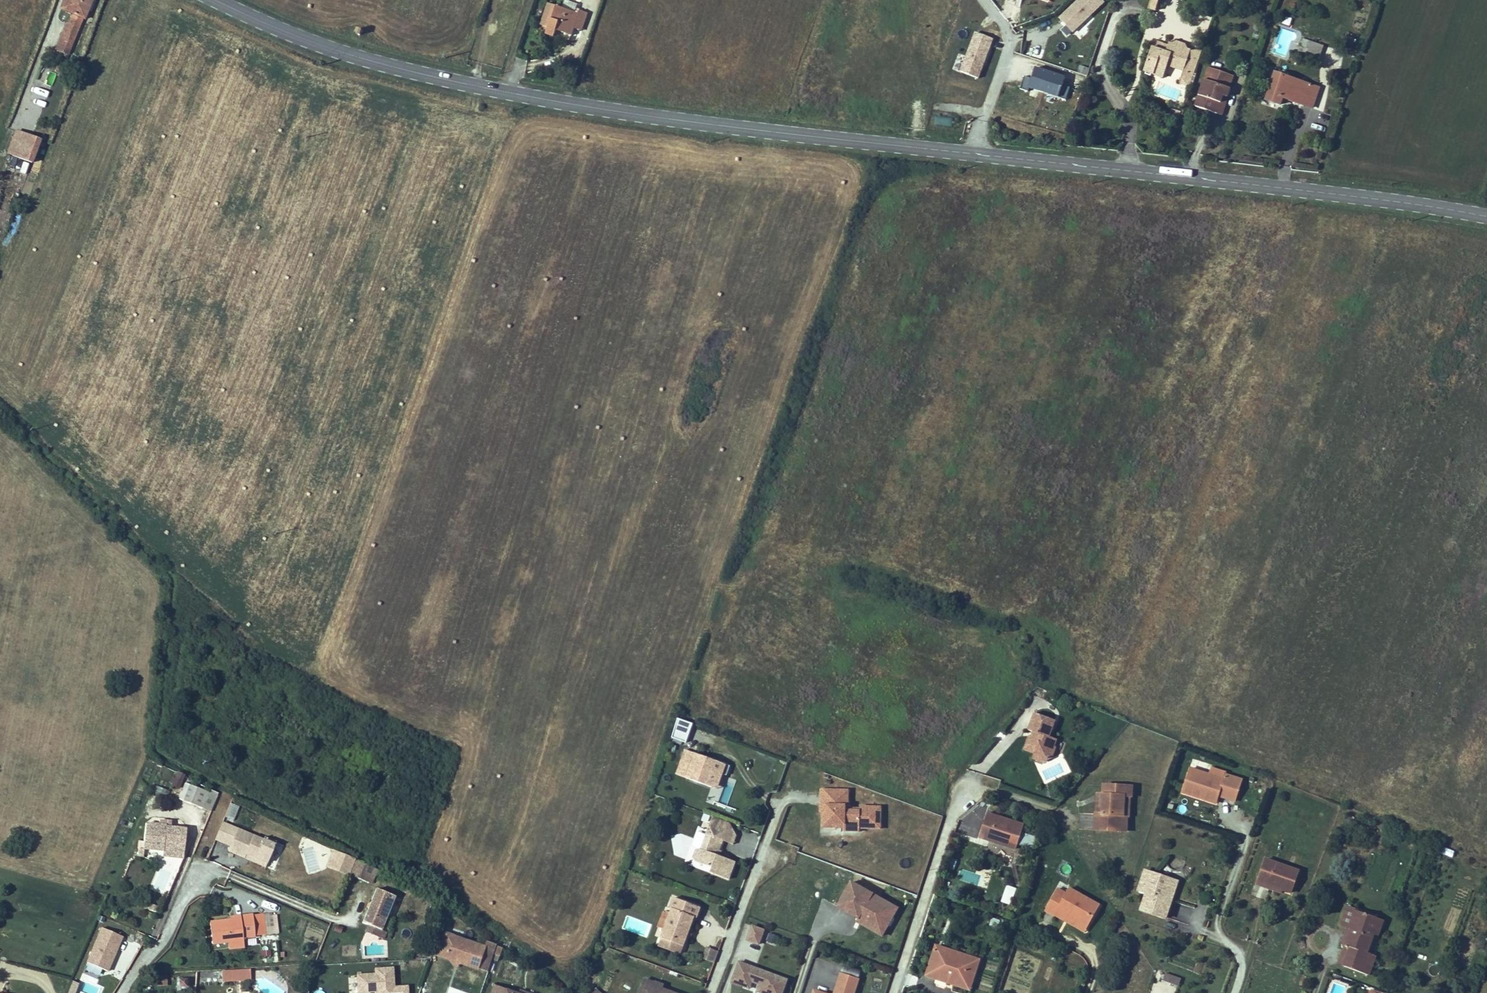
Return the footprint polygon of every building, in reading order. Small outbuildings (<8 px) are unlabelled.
[(60,24),(72,28),(72,27),(83,0),(69,0),(71,0),(71,1),(68,10),(65,9),(60,24)] [(565,0),(562,8),(575,13),(576,9),(578,5),(565,0)] [(1105,2),(1104,0),(1075,0),(1058,16),(1072,32),(1105,2)] [(1149,8),(1156,11),(1159,2),(1153,0),(1152,0),(1149,8)] [(562,8),(548,3),(540,25),(548,27),(546,34),(554,36),(556,30),(572,36),(574,28),(577,19),(585,22),(588,13),(576,9),(575,13),(562,8)] [(577,19),(574,28),(582,31),(585,22),(577,19)] [(72,28),(60,24),(55,35),(67,40),(72,28)] [(973,31),(965,57),(957,55),(953,70),(980,78),(993,37),(973,31)] [(1306,49),(1309,41),(1302,39),(1300,47),(1306,49)] [(1166,52),(1168,45),(1158,41),(1155,48),(1166,52)] [(1323,46),(1309,41),(1306,49),(1304,56),(1318,61),(1323,46)] [(1168,45),(1166,52),(1155,48),(1152,48),(1144,71),(1163,78),(1168,65),(1184,71),(1194,74),(1196,69),(1186,65),(1191,50),(1184,48),(1185,44),(1177,42),(1175,45),(1169,43),(1168,45)] [(1203,48),(1191,50),(1186,65),(1196,69),(1203,48)] [(1233,76),(1209,67),(1195,106),(1217,114),(1223,96),(1227,97),(1230,88),(1229,88),(1233,76)] [(1029,87),(1059,97),(1065,78),(1035,68),(1029,87)] [(52,86),(56,73),(49,71),(46,85),(52,86)] [(1184,71),(1180,83),(1190,86),(1194,74),(1184,71)] [(1319,87),(1276,73),(1267,101),(1280,105),(1282,98),(1311,108),(1319,87)] [(1059,96),(1066,99),(1070,87),(1063,85),(1059,96)] [(45,100),(48,93),(34,88),(31,94),(45,100)] [(1223,96),(1217,114),(1221,115),(1227,97),(1223,96)] [(1179,118),(1180,112),(1172,109),(1171,113),(1174,114),(1174,116),(1179,118)] [(952,126),(953,118),(935,116),(934,124),(952,126)] [(11,121),(7,130),(30,139),(33,129),(11,121)] [(1035,713),(1029,730),(1033,732),(1032,736),(1029,737),(1024,750),(1034,753),(1040,755),(1043,762),(1051,758),(1055,747),(1053,747),(1056,739),(1049,737),(1055,720),(1035,713)] [(670,738),(686,743),(693,722),(677,717),(670,738)] [(1006,736),(1000,731),(994,738),(1000,743),(1006,736)] [(687,778),(712,787),(717,772),(722,774),(726,764),(686,750),(680,766),(690,770),(687,778)] [(1033,758),(1043,762),(1040,755),(1034,753),(1033,758)] [(690,770),(680,766),(677,775),(687,778),(690,770)] [(1235,801),(1242,780),(1225,774),(1223,779),(1190,769),(1182,792),(1202,799),(1203,795),(1217,800),(1218,796),(1235,801)] [(178,788),(185,775),(176,770),(169,783),(178,788)] [(716,789),(722,774),(717,772),(712,787),(716,789)] [(179,799),(202,808),(209,792),(185,783),(179,799)] [(1126,796),(1127,786),(1104,785),(1103,795),(1105,795),(1105,802),(1103,802),(1102,814),(1097,814),(1096,814),(1095,830),(1123,831),(1124,796),(1126,796)] [(165,798),(167,789),(156,786),(153,794),(165,798)] [(1133,787),(1127,786),(1126,796),(1124,796),(1123,831),(1127,831),(1127,816),(1129,816),(1130,797),(1132,797),(1133,787)] [(847,790),(820,789),(820,811),(822,811),(822,824),(843,824),(843,827),(859,828),(859,825),(879,825),(880,807),(847,806),(847,790)] [(209,792),(202,808),(211,812),(217,796),(209,792)] [(1098,795),(1097,814),(1102,814),(1103,802),(1105,802),(1105,795),(1103,795),(1098,795)] [(1203,795),(1202,799),(1216,803),(1217,800),(1203,795)] [(234,822),(238,805),(229,802),(224,820),(234,822)] [(988,813),(981,834),(1000,840),(999,844),(1016,849),(1023,825),(988,813)] [(723,841),(729,823),(713,817),(702,849),(696,850),(694,858),(697,862),(712,868),(711,873),(729,879),(735,861),(718,855),(723,841)] [(159,824),(146,823),(144,841),(143,849),(162,851),(162,856),(183,859),(184,848),(187,829),(171,827),(171,821),(159,820),(159,824)] [(222,823),(215,839),(223,843),(230,826),(222,823)] [(733,844),(737,833),(729,823),(723,841),(733,844)] [(263,840),(230,826),(223,843),(230,845),(228,851),(245,857),(246,853),(268,862),(275,844),(263,840)] [(1023,832),(1018,844),(1032,849),(1036,837),(1023,832)] [(981,834),(980,838),(999,844),(1000,840),(981,834)] [(265,836),(263,840),(275,844),(276,841),(265,836)] [(298,864),(322,873),(331,848),(308,839),(298,864)] [(355,860),(333,852),(327,866),(349,875),(355,860)] [(266,866),(268,862),(246,853),(245,857),(266,866)] [(1266,859),(1258,881),(1268,884),(1268,883),(1282,888),(1282,889),(1283,890),(1291,893),(1299,871),(1266,859)] [(375,868),(355,860),(349,875),(369,883),(375,868)] [(378,870),(375,868),(369,883),(372,884),(378,870)] [(1171,900),(1164,898),(1170,879),(1145,871),(1139,890),(1147,893),(1141,910),(1166,918),(1171,900)] [(1164,898),(1171,900),(1178,882),(1170,879),(1164,898)] [(1268,884),(1258,881),(1257,884),(1282,893),(1283,890),(1282,889),(1282,888),(1268,883),(1268,884)] [(882,936),(898,909),(852,882),(838,907),(858,918),(857,921),(882,936)] [(1014,897),(1017,887),(1008,885),(1005,895),(1014,897)] [(1088,927),(1100,906),(1069,888),(1066,894),(1057,889),(1045,911),(1054,916),(1058,911),(1066,915),(1088,927)] [(394,896),(376,889),(362,923),(367,925),(381,930),(394,896)] [(700,907),(675,898),(671,908),(673,909),(672,913),(665,930),(662,938),(683,946),(687,936),(687,935),(685,934),(686,931),(689,932),(689,931),(694,917),(696,918),(700,907)] [(1341,925),(1348,927),(1352,929),(1346,945),(1344,950),(1349,952),(1344,966),(1369,975),(1376,956),(1367,953),(1374,934),(1379,919),(1348,907),(1341,925)] [(665,930),(672,913),(664,910),(658,927),(665,930)] [(271,913),(261,914),(263,927),(273,926),(271,913)] [(253,915),(255,936),(264,935),(263,927),(261,914),(253,915)] [(231,920),(209,923),(212,944),(228,942),(243,940),(243,938),(255,936),(253,915),(230,918),(231,920)] [(1085,932),(1088,927),(1066,915),(1063,920),(1085,932)] [(991,918),(986,934),(995,937),(1000,921),(991,918)] [(1384,921),(1379,919),(1374,934),(1378,936),(1384,921)] [(381,930),(367,925),(364,932),(384,940),(386,933),(381,930)] [(752,926),(747,940),(759,944),(764,930),(752,926)] [(101,927),(87,962),(107,971),(122,936),(101,927)] [(1352,929),(1348,927),(1342,944),(1346,945),(1352,929)] [(776,944),(779,935),(770,932),(766,941),(776,944)] [(445,933),(438,954),(448,958),(461,963),(479,969),(483,956),(492,959),(497,945),(487,942),(485,947),(445,933)] [(683,946),(662,938),(659,946),(680,953),(683,946)] [(244,946),(243,940),(228,942),(228,948),(244,946)] [(503,948),(497,946),(494,954),(500,956),(503,948)] [(936,946),(934,951),(944,954),(946,949),(936,946)] [(714,950),(707,948),(703,958),(711,961),(714,950)] [(938,976),(971,986),(979,960),(946,949),(944,954),(934,951),(926,976),(937,979),(938,976)] [(1349,952),(1344,950),(1339,964),(1344,966),(1349,952)] [(483,956),(479,969),(488,972),(492,959),(483,956)] [(461,963),(448,958),(452,967),(461,963)] [(787,980),(739,962),(731,982),(741,986),(744,979),(752,982),(760,985),(757,992),(761,992),(782,992),(787,980)] [(391,968),(374,969),(374,974),(356,975),(356,992),(375,991),(375,992),(405,992),(405,987),(392,987),(391,968)] [(236,970),(237,980),(250,979),(250,969),(236,970)] [(236,970),(221,970),(222,981),(237,980),(236,970)] [(1174,977),(1165,973),(1163,980),(1172,984),(1174,977)] [(156,986),(166,987),(167,975),(156,974),(156,986)] [(859,980),(841,974),(835,992),(854,992),(859,980)] [(938,976),(937,979),(970,990),(971,986),(938,976)] [(1181,979),(1174,977),(1172,984),(1178,986),(1181,979)] [(188,978),(178,978),(178,988),(188,988),(188,978)] [(654,986),(655,984),(655,983),(644,979),(639,992),(673,992),(654,986)] [(741,986),(749,989),(752,982),(744,979),(741,986)] [(1133,986),(1120,979),(1114,990),(1119,992),(1129,992),(1133,986)] [(78,982),(70,980),(66,992),(75,992),(78,982)]
